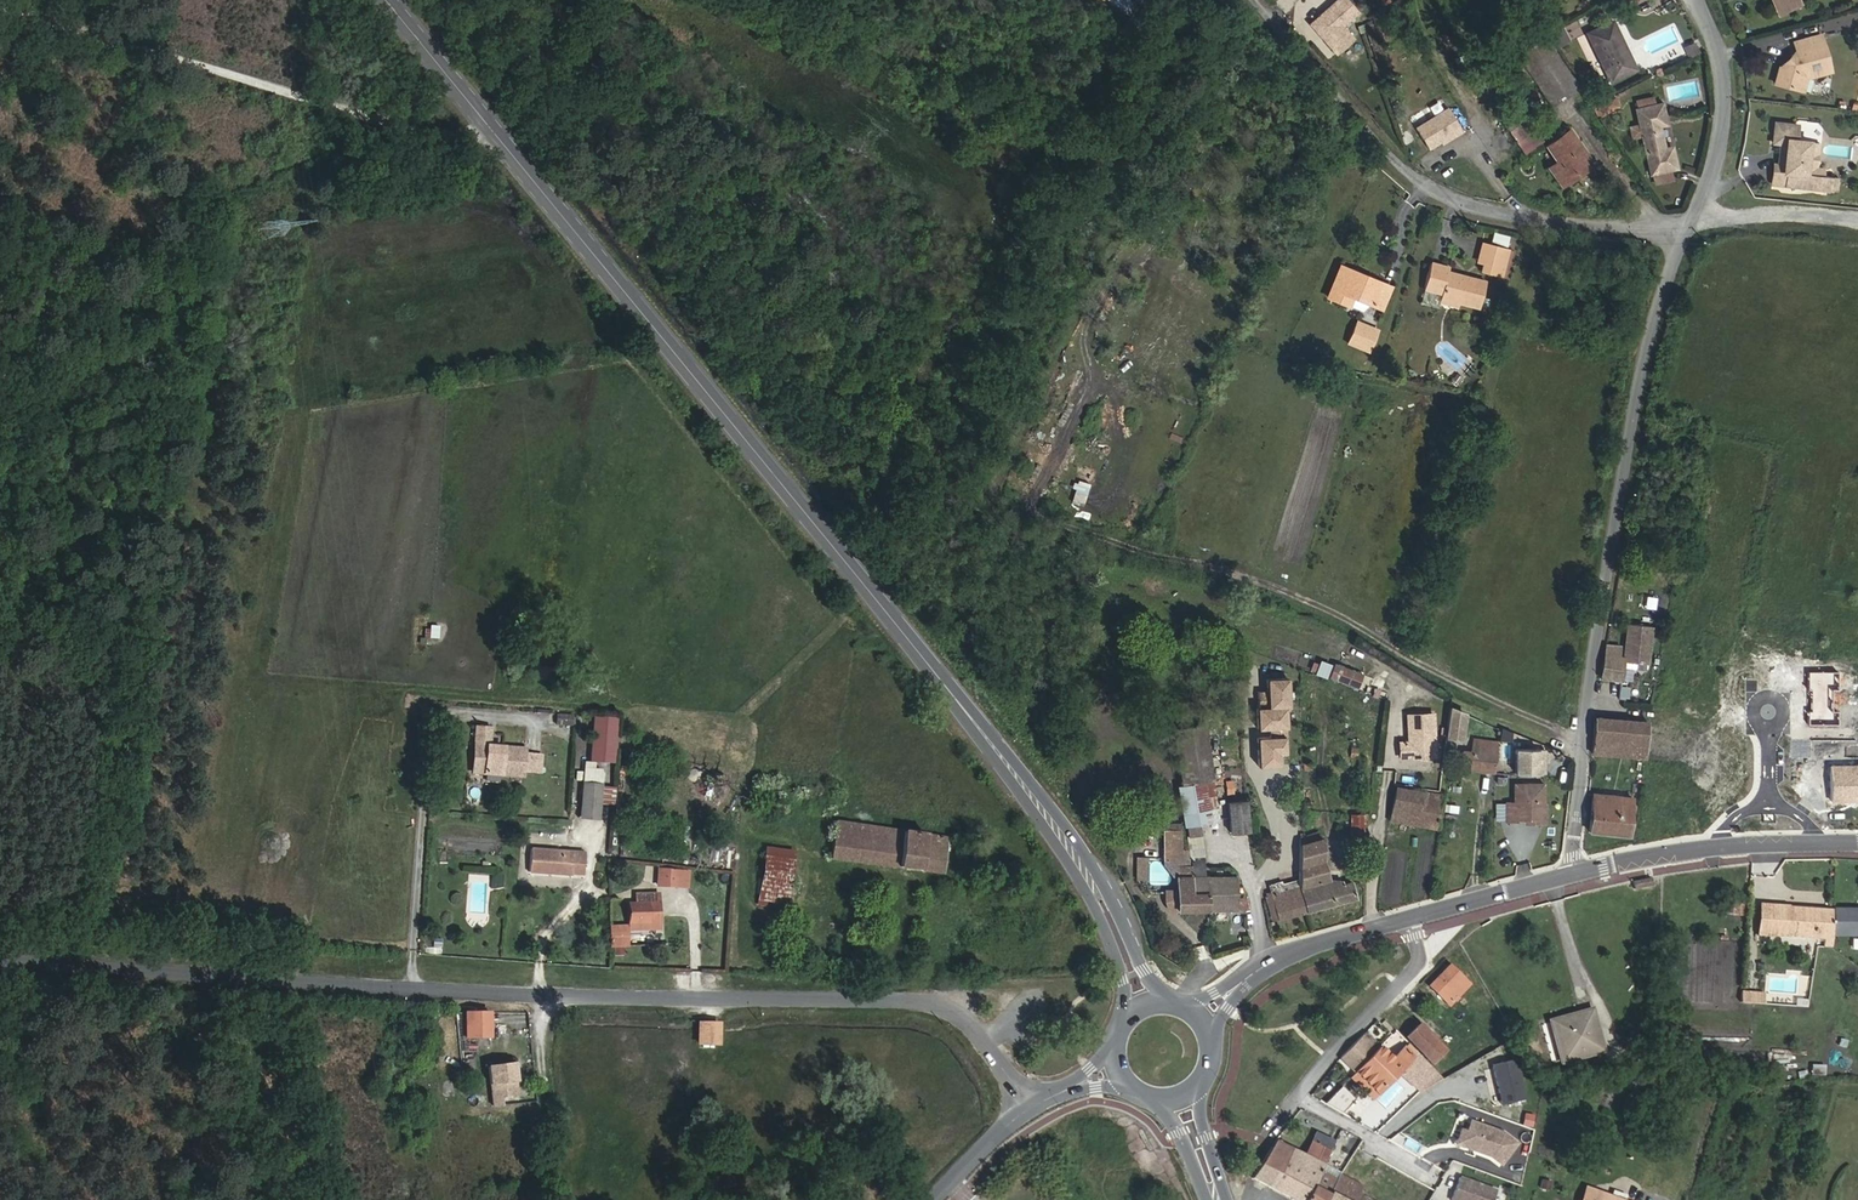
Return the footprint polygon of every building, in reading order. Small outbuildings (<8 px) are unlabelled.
[(1130,0),(1109,0),(1126,12),(1133,2),(1130,0)] [(1800,3),(1798,0),(1788,0),(1779,5),(1776,0),(1771,0),(1778,14),(1800,3)] [(1356,17),(1362,12),(1357,5),(1350,10),(1356,17)] [(1361,22),(1367,17),(1363,13),(1358,18),(1361,22)] [(1636,69),(1612,20),(1587,33),(1610,81),(1636,69)] [(1568,41),(1559,26),(1544,35),(1553,49),(1568,41)] [(1577,87),(1544,35),(1516,54),(1523,64),(1534,80),(1550,105),(1577,87)] [(1830,71),(1820,35),(1793,42),(1796,50),(1779,68),(1778,68),(1774,82),(1802,90),(1806,77),(1830,71)] [(1534,80),(1523,64),(1513,70),(1523,87),(1534,80)] [(1617,106),(1612,96),(1592,106),(1597,116),(1617,106)] [(1664,148),(1659,126),(1666,124),(1661,103),(1654,105),(1652,97),(1636,101),(1638,108),(1635,109),(1639,124),(1628,126),(1631,138),(1642,136),(1650,174),(1652,173),(1669,169),(1676,168),(1671,147),(1664,148)] [(1540,141),(1523,117),(1525,116),(1513,99),(1495,111),(1507,128),(1511,134),(1523,153),(1540,141)] [(1462,131),(1447,108),(1416,127),(1429,148),(1440,141),(1452,134),(1453,136),(1462,131)] [(1810,175),(1805,175),(1809,141),(1795,139),(1797,124),(1774,122),(1772,142),(1780,142),(1785,143),(1783,165),(1778,164),(1774,164),(1772,184),(1809,188),(1810,175)] [(1511,134),(1507,128),(1502,131),(1506,137),(1511,134)] [(1593,164),(1569,129),(1545,145),(1555,161),(1548,166),(1561,186),(1593,164)] [(1442,143),(1453,136),(1452,134),(1440,141),(1442,143)] [(1621,157),(1617,152),(1612,156),(1616,161),(1621,157)] [(1672,179),(1669,169),(1652,173),(1655,183),(1672,179)] [(1818,189),(1819,176),(1810,175),(1809,188),(1818,189)] [(1831,179),(1831,178),(1819,176),(1818,189),(1830,190),(1830,187),(1831,179)] [(1483,263),(1488,243),(1482,242),(1477,261),(1483,263)] [(1508,250),(1508,249),(1488,243),(1483,263),(1481,271),(1501,276),(1503,267),(1508,250)] [(1508,269),(1512,251),(1508,250),(1503,267),(1508,269)] [(1478,308),(1485,281),(1447,271),(1448,266),(1431,262),(1423,289),(1441,294),(1440,298),(1459,303),(1478,308)] [(1373,305),(1382,283),(1340,266),(1327,297),(1348,305),(1352,296),(1373,305)] [(1381,309),(1391,287),(1382,283),(1373,305),(1381,309)] [(1457,307),(1459,303),(1440,298),(1438,302),(1457,307)] [(1368,351),(1377,330),(1357,321),(1347,343),(1368,351)] [(1457,383),(1462,378),(1456,374),(1452,379),(1457,383)] [(1077,479),(1070,502),(1083,506),(1089,482),(1077,479)] [(1159,548),(1164,536),(1152,531),(1147,543),(1159,548)] [(1647,664),(1652,626),(1627,623),(1623,657),(1623,661),(1647,664)] [(427,638),(438,639),(439,625),(428,625),(427,638)] [(1814,676),(1813,636),(1783,636),(1784,676),(1787,676),(1814,676)] [(1623,661),(1623,657),(1618,656),(1619,646),(1606,645),(1601,678),(1620,680),(1623,661)] [(1326,677),(1331,664),(1320,660),(1315,673),(1326,677)] [(1357,688),(1362,674),(1334,663),(1328,678),(1357,688)] [(1843,686),(1844,670),(1835,670),(1834,685),(1838,686),(1843,686)] [(1832,766),(1790,767),(1787,676),(1784,676),(1775,677),(1775,685),(1764,686),(1766,745),(1767,773),(1774,773),(1769,803),(1857,799),(1857,765),(1832,766)] [(1278,754),(1285,754),(1286,678),(1263,677),(1263,691),(1256,691),(1255,733),(1256,733),(1255,766),(1278,766),(1278,754)] [(1625,699),(1626,682),(1620,682),(1618,699),(1625,699)] [(1766,745),(1764,686),(1746,686),(1748,746),(1766,745)] [(1850,699),(1850,686),(1843,686),(1838,686),(1838,699),(1850,699)] [(1461,739),(1464,712),(1449,706),(1445,738),(1461,739)] [(1850,713),(1851,742),(1857,741),(1857,712),(1850,713)] [(1435,755),(1432,713),(1407,715),(1408,741),(1399,742),(1400,757),(1435,755)] [(1851,742),(1850,713),(1838,714),(1839,742),(1851,742)] [(556,714),(555,725),(572,726),(573,715),(556,714)] [(1828,743),(1827,714),(1816,715),(1817,727),(1818,744),(1828,743)] [(1839,742),(1838,714),(1827,714),(1828,743),(1839,742)] [(1646,736),(1647,719),(1595,717),(1591,753),(1644,757),(1644,756),(1646,736)] [(1213,779),(1205,724),(1173,729),(1181,784),(1213,779)] [(523,776),(525,749),(489,746),(490,728),(476,727),(475,746),(478,746),(477,751),(474,754),(473,772),(523,776)] [(1818,744),(1817,727),(1807,728),(1808,744),(1818,744)] [(1721,759),(1721,738),(1693,737),(1646,736),(1644,756),(1721,759)] [(601,788),(605,740),(587,738),(584,786),(601,788)] [(1494,772),(1498,741),(1474,738),(1472,751),(1462,750),(1461,769),(1494,772)] [(1511,774),(1514,743),(1498,741),(1494,772),(1511,774)] [(1218,820),(1211,781),(1178,787),(1185,825),(1218,820)] [(1234,793),(1232,781),(1225,782),(1227,794),(1234,793)] [(1543,823),(1543,784),(1514,784),(1514,802),(1505,802),(1505,821),(1516,821),(1516,818),(1524,818),(1529,818),(1529,823),(1543,823)] [(600,803),(601,788),(584,786),(581,816),(599,818),(600,803)] [(1436,827),(1442,794),(1396,786),(1390,819),(1436,827)] [(612,804),(614,789),(601,788),(600,803),(612,804)] [(1311,808),(1312,791),(1301,791),(1301,808),(1311,808)] [(1628,835),(1632,797),(1592,793),(1588,831),(1628,835)] [(1248,830),(1245,800),(1227,802),(1231,832),(1248,830)] [(1364,836),(1363,814),(1350,814),(1350,836),(1364,836)] [(942,873),(947,837),(835,821),(834,830),(830,858),(942,873)] [(1201,835),(1199,826),(1188,828),(1189,837),(1201,835)] [(830,858),(834,830),(823,828),(818,857),(830,858)] [(1181,858),(1180,830),(1164,831),(1164,859),(1181,858)] [(1320,839),(1318,832),(1304,836),(1304,832),(1299,832),(1299,845),(1320,839)] [(1204,854),(1201,835),(1189,837),(1192,856),(1204,854)] [(1355,898),(1350,881),(1340,884),(1327,878),(1322,860),(1322,838),(1320,839),(1299,845),(1299,870),(1299,878),(1299,879),(1299,886),(1306,911),(1355,898)] [(583,875),(585,853),(531,849),(529,872),(561,875),(571,875),(571,874),(583,875)] [(785,908),(793,852),(766,849),(758,905),(785,908)] [(1295,859),(1295,851),(1278,851),(1278,859),(1295,859)] [(1134,856),(1134,881),(1146,881),(1147,856),(1134,856)] [(1295,870),(1295,859),(1278,859),(1278,870),(1279,870),(1295,870)] [(1236,897),(1236,876),(1228,876),(1228,874),(1223,874),(1223,876),(1204,876),(1204,861),(1192,861),(1192,875),(1191,875),(1193,891),(1208,891),(1209,910),(1233,910),(1233,913),(1245,912),(1245,897),(1236,897)] [(677,886),(678,870),(659,869),(658,885),(677,886)] [(688,887),(688,871),(678,870),(677,886),(688,887)] [(1299,878),(1299,870),(1295,870),(1279,870),(1280,882),(1281,884),(1299,879),(1299,878)] [(1209,910),(1208,891),(1193,891),(1191,875),(1175,875),(1176,890),(1165,890),(1166,904),(1167,906),(1168,908),(1169,910),(1170,910),(1209,910)] [(1306,911),(1299,886),(1299,879),(1281,884),(1280,882),(1269,885),(1278,918),(1278,919),(1306,911)] [(483,916),(486,887),(471,885),(469,915),(483,916)] [(1278,918),(1269,885),(1262,887),(1271,920),(1278,918)] [(649,930),(648,903),(628,903),(629,930),(649,930)] [(1831,939),(1832,910),(1759,905),(1757,934),(1818,938),(1823,938),(1831,939)] [(1832,906),(1832,910),(1831,939),(1857,939),(1857,906),(1832,906)] [(867,933),(870,923),(861,920),(859,930),(867,933)] [(608,948),(627,948),(627,925),(608,925),(608,948)] [(802,946),(803,935),(792,934),(791,945),(802,946)] [(1831,948),(1831,939),(1823,938),(1823,947),(1831,948)] [(1449,1006),(1469,985),(1449,965),(1429,986),(1449,1006)] [(1601,1049),(1595,1041),(1592,1032),(1590,1022),(1590,1012),(1552,1022),(1560,1036),(1563,1049),(1562,1060),(1601,1049)] [(491,1037),(490,1013),(466,1013),(466,1017),(466,1028),(466,1037),(491,1037)] [(466,1028),(466,1017),(455,1017),(456,1027),(466,1028)] [(1563,1049),(1560,1036),(1552,1022),(1548,1023),(1558,1061),(1562,1060),(1563,1049)] [(718,1044),(719,1023),(699,1023),(699,1043),(718,1044)] [(1414,1046),(1428,1033),(1419,1024),(1406,1037),(1414,1046)] [(516,1038),(528,1036),(527,1028),(515,1030),(516,1038)] [(1371,1039),(1364,1032),(1362,1034),(1361,1036),(1368,1043),(1371,1039)] [(1445,1051),(1428,1033),(1414,1046),(1431,1064),(1445,1051)] [(1355,1071),(1376,1050),(1368,1043),(1361,1036),(1340,1057),(1355,1071)] [(1418,1054),(1408,1043),(1405,1046),(1415,1057),(1418,1054)] [(1399,1074),(1415,1057),(1405,1046),(1392,1059),(1379,1046),(1376,1050),(1355,1071),(1350,1077),(1373,1100),(1399,1074)] [(1442,1079),(1418,1054),(1415,1057),(1399,1074),(1419,1092),(1442,1079)] [(1515,1059),(1492,1065),(1501,1105),(1525,1100),(1515,1059)] [(519,1095),(515,1063),(488,1066),(493,1106),(502,1105),(501,1097),(519,1095)] [(1707,1076),(1707,1068),(1694,1068),(1694,1076),(1707,1076)] [(1342,1113),(1355,1100),(1341,1086),(1321,1107),(1337,1115),(1342,1113)] [(1460,1146),(1490,1157),(1501,1165),(1517,1144),(1503,1133),(1471,1121),(1467,1132),(1461,1130),(1457,1140),(1460,1146)] [(1335,1142),(1316,1133),(1312,1140),(1323,1145),(1315,1160),(1305,1155),(1275,1140),(1252,1178),(1295,1199),(1304,1199),(1323,1165),(1335,1142)] [(1315,1160),(1323,1145),(1312,1140),(1305,1155),(1315,1160)] [(1339,1173),(1323,1165),(1304,1199),(1325,1199),(1339,1173)] [(1360,1193),(1363,1187),(1339,1173),(1325,1199),(1373,1199),(1360,1193)] [(1459,1177),(1451,1199),(1495,1199),(1496,1198),(1496,1191),(1459,1177)] [(1548,1190),(1550,1182),(1542,1180),(1541,1188),(1548,1190)] [(1595,1191),(1585,1187),(1581,1199),(1592,1199),(1595,1191)] [(1611,1196),(1595,1191),(1592,1199),(1621,1199),(1611,1196)] [(1626,1196),(1612,1191),(1611,1196),(1621,1199),(1625,1199),(1626,1196)]
